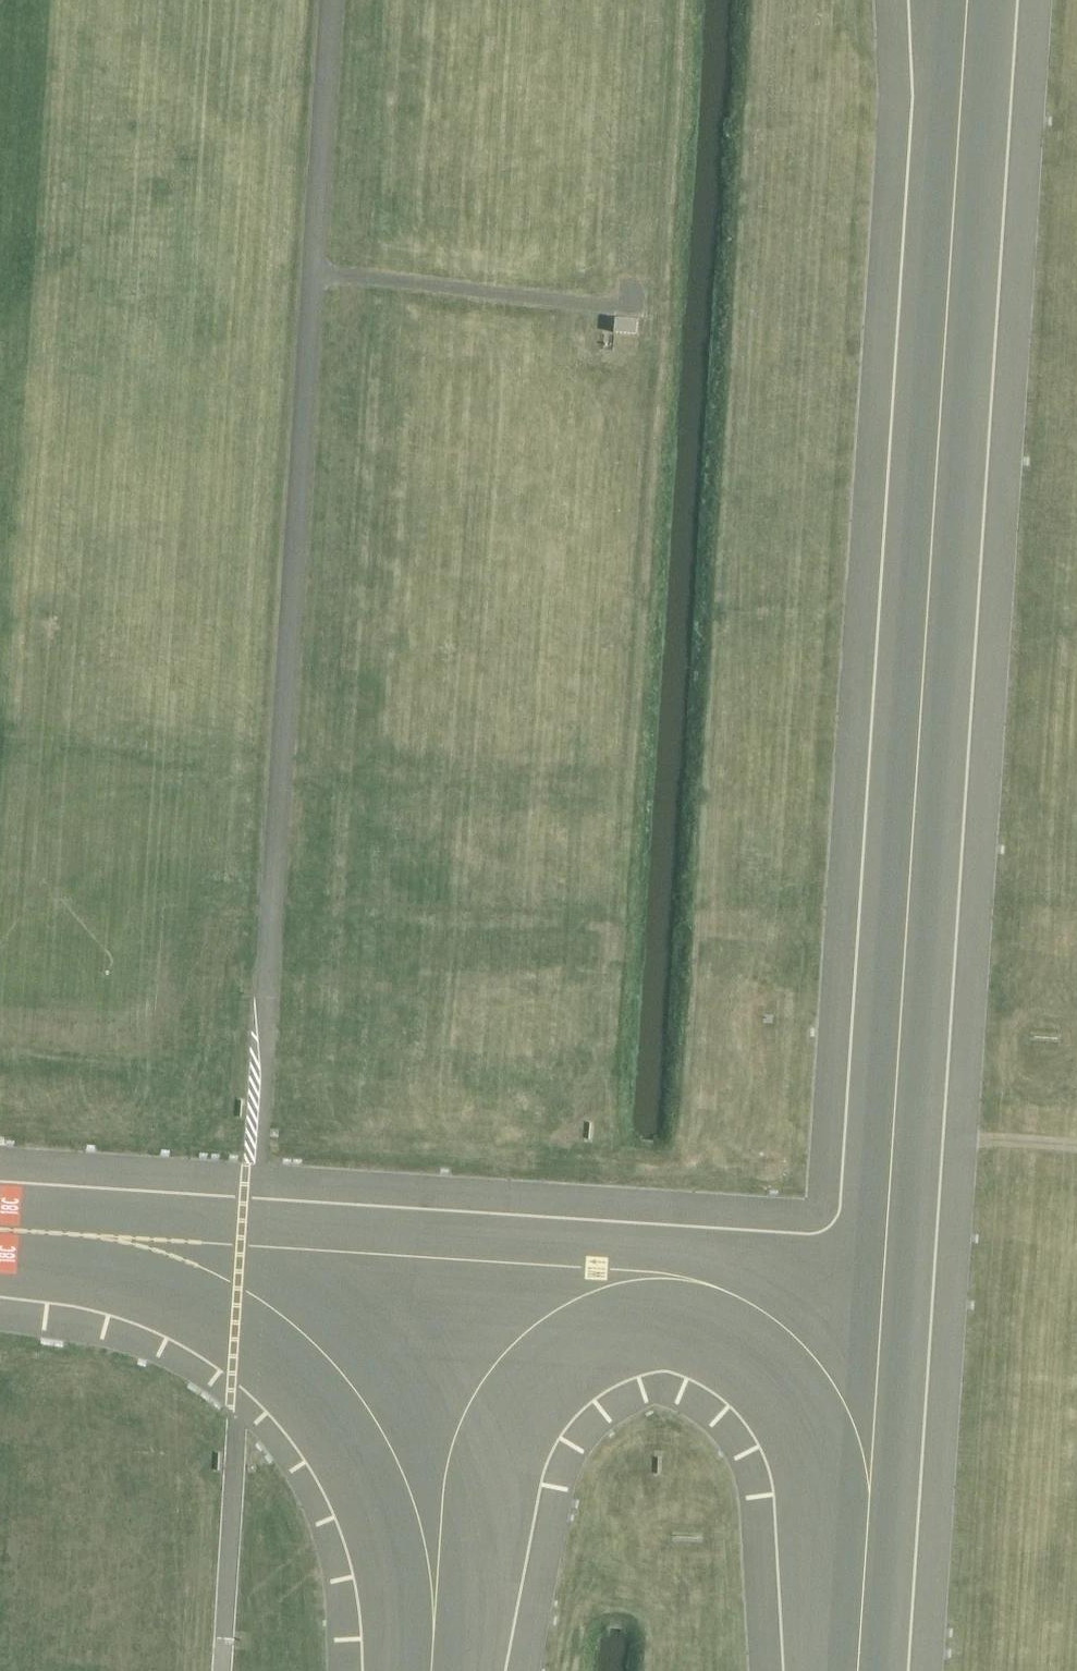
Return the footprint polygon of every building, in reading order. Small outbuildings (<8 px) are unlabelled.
[(637,318),(615,316),(613,331),(636,333),(637,318)]
